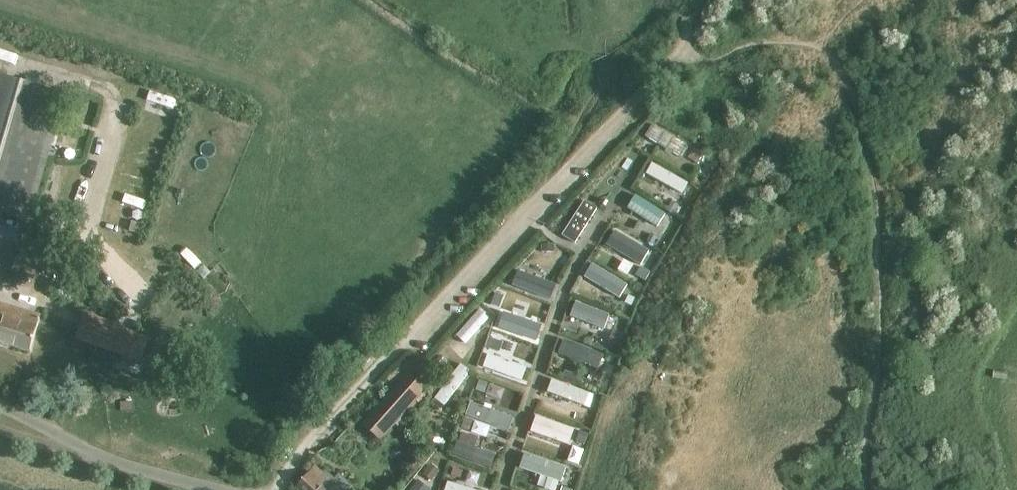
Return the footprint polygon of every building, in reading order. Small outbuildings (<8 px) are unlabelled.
[(27,222),(64,95),(0,76),(0,214),(27,222)] [(651,125),(644,137),(681,159),(688,147),(651,125)] [(687,183),(651,163),(645,174),(681,194),(687,183)] [(656,227),(664,215),(635,196),(626,208),(656,227)] [(562,234),(577,244),(588,226),(573,217),(562,234)] [(647,250),(616,232),(610,242),(641,261),(647,250)] [(12,271),(43,282),(54,251),(40,247),(37,254),(20,248),(12,271)] [(618,296),(626,284),(593,264),(585,276),(618,296)] [(516,272),(511,286),(551,301),(556,288),(516,272)] [(611,331),(616,318),(574,302),(569,314),(611,331)] [(29,352),(39,319),(9,309),(10,307),(0,304),(0,344),(29,352)] [(83,309),(73,338),(141,362),(151,333),(83,309)] [(506,319),(502,330),(533,342),(538,331),(506,319)] [(450,345),(459,352),(478,329),(469,321),(450,345)] [(598,370),(603,356),(563,340),(557,354),(598,370)] [(521,381),(526,368),(487,355),(482,368),(521,381)] [(444,407),(469,372),(460,365),(433,399),(444,407)] [(380,441),(423,392),(405,376),(362,424),(380,441)] [(546,393),(584,407),(588,394),(551,380),(546,393)] [(507,432),(512,418),(469,402),(464,416),(507,432)] [(565,440),(569,428),(538,418),(533,429),(565,440)] [(490,469),(495,455),(456,442),(451,455),(490,469)] [(562,477),(565,466),(525,452),(521,463),(562,477)] [(336,481),(325,471),(323,474),(315,467),(296,488),(297,489),(347,489),(350,486),(340,476),(336,481)] [(420,477),(411,489),(426,489),(430,484),(420,477)]
